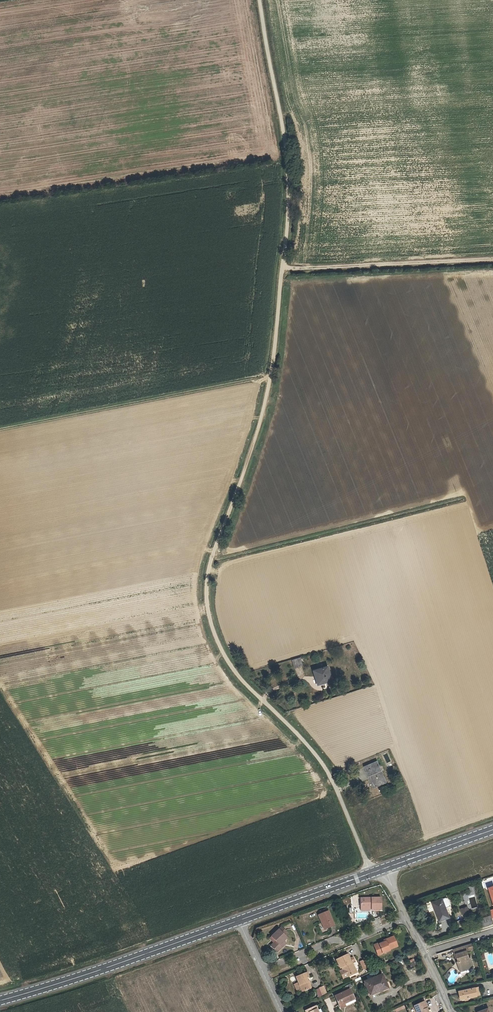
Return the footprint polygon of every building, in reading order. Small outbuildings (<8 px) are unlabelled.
[(293,668),(301,666),(299,658),(291,660),(293,668)] [(330,681),(326,668),(313,671),(317,685),(330,681)] [(364,766),(368,776),(370,775),(374,787),(385,783),(376,761),(364,766)] [(361,898),(361,907),(372,907),(372,909),(382,909),(381,897),(361,898)] [(446,897),(432,903),(434,910),(435,910),(440,921),(448,917),(445,907),(449,905),(446,897)] [(467,906),(460,909),(462,916),(469,913),(467,906)] [(334,926),(328,912),(318,916),(324,930),(334,926)] [(480,927),(492,923),(492,922),(491,915),(478,919),(480,927)] [(282,928),(280,930),(286,936),(288,933),(282,928)] [(277,942),(275,944),(272,947),(278,953),(283,948),(281,946),(285,942),(288,939),(286,936),(280,930),(272,938),(277,942)] [(383,940),(384,942),(374,946),(378,955),(389,950),(389,949),(397,946),(393,937),(383,940)] [(472,942),(466,944),(452,948),(454,953),(455,953),(456,957),(458,957),(459,959),(457,960),(456,960),(459,968),(464,966),(465,968),(470,967),(470,965),(468,962),(471,961),(470,956),(468,957),(466,950),(474,947),(472,942)] [(340,969),(342,968),(343,967),(348,977),(356,973),(351,962),(350,963),(346,955),(336,960),(340,969)] [(296,978),(298,983),(301,990),(302,992),(310,988),(309,985),(308,982),(306,978),(309,977),(307,973),(296,978)] [(380,989),(381,991),(386,988),(381,975),(364,982),(369,994),(380,989)] [(476,991),(475,987),(459,990),(460,998),(465,998),(468,997),(480,995),(479,991),(476,991)] [(349,990),(334,997),(339,1009),(354,1002),(349,990)] [(428,1011),(426,1008),(427,1008),(424,1001),(414,1005),(417,1011),(426,1011),(428,1011)]
